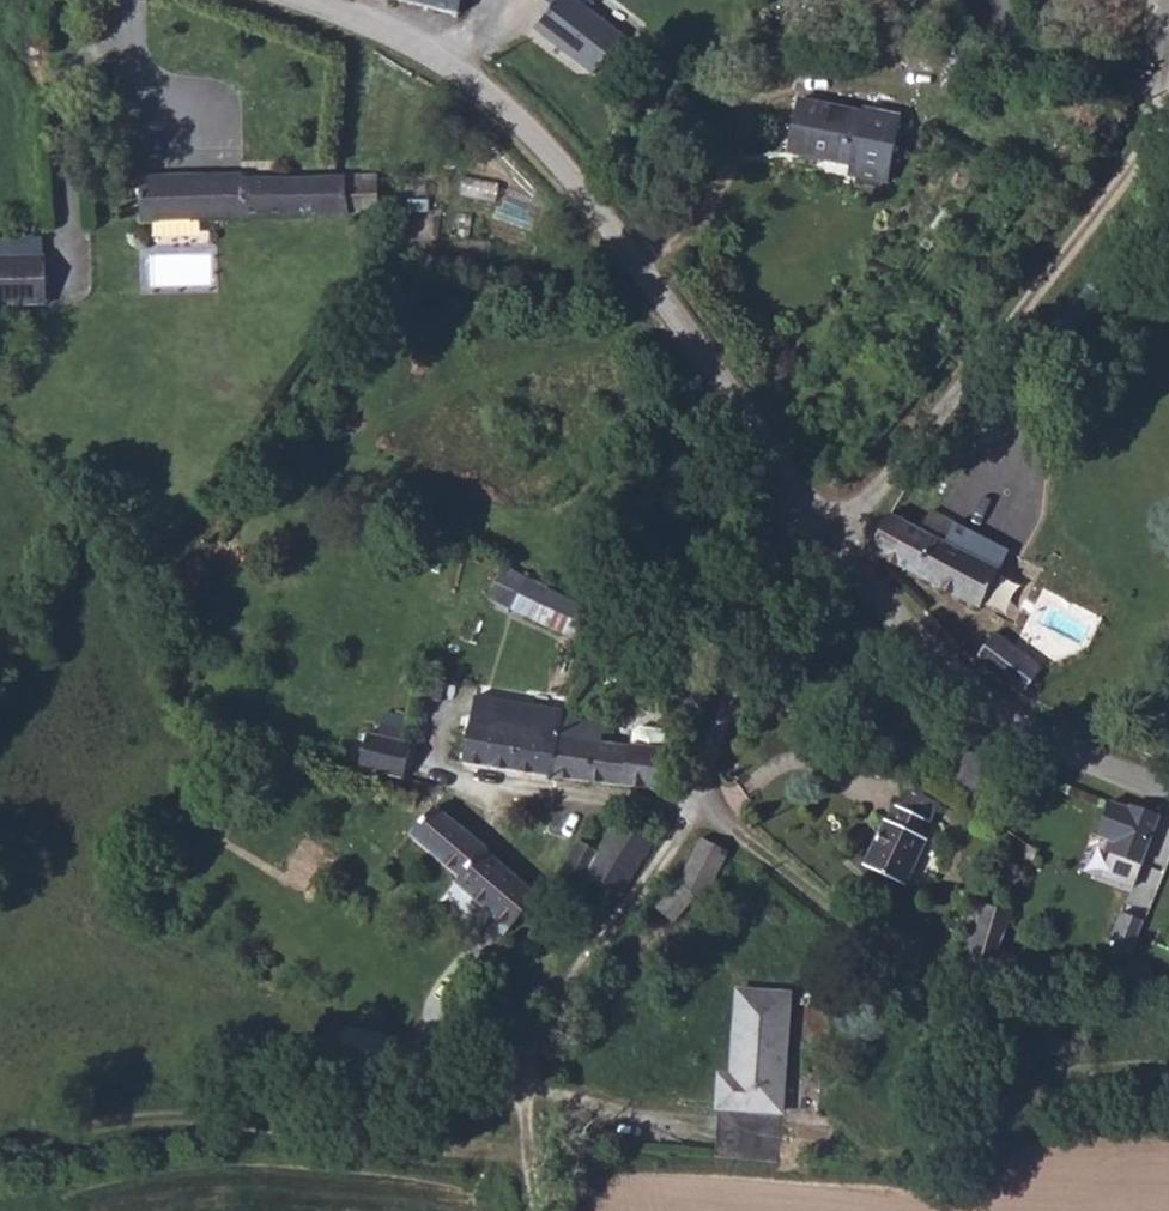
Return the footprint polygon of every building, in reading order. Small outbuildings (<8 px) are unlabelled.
[(279,21),(245,20),(243,9),(202,9),(202,0),(144,0),(143,60),(236,59),(239,173),(134,175),(134,218),(377,215),(376,175),(285,178),(282,105),(332,102),(331,50),(281,51),(279,21)] [(457,17),(461,0),(388,0),(457,17)] [(535,33),(604,86),(637,46),(577,0),(560,0),(535,33)] [(856,167),(856,181),(899,187),(909,114),(865,106),(863,114),(796,105),(787,160),(856,167)] [(16,267),(17,305),(46,304),(45,256),(0,257),(0,267),(16,267)] [(0,267),(0,306),(17,305),(16,267),(0,267)] [(925,528),(894,511),(872,549),(877,555),(982,612),(988,602),(1001,609),(1013,588),(1000,581),(1003,575),(1017,551),(938,506),(925,528)] [(595,617),(524,582),(508,610),(582,647),(595,617)] [(994,630),(971,661),(1024,700),(1047,669),(994,630)] [(576,722),(578,716),(557,713),(556,716),(471,701),(459,766),(554,781),(559,781),(566,741),(571,740),(576,722)] [(600,718),(578,716),(576,722),(571,740),(566,741),(559,781),(663,791),(666,780),(671,751),(666,751),(669,733),(649,729),(643,733),(640,748),(633,748),(632,750),(616,748),(596,746),(600,718)] [(596,746),(616,748),(621,721),(600,718),(596,746)] [(357,772),(401,782),(410,747),(365,736),(357,772)] [(1131,809),(1112,802),(1100,837),(1109,840),(1105,851),(1110,852),(1102,875),(1134,886),(1160,811),(1134,802),(1131,809)] [(525,911),(532,903),(531,902),(483,858),(487,852),(432,806),(410,836),(463,878),(451,890),(507,944),(532,916),(525,911)] [(915,848),(926,828),(894,811),(861,871),(899,891),(921,851),(915,848)] [(587,886),(622,906),(654,846),(615,823),(599,856),(575,844),(551,887),(562,892),(555,910),(578,920),(586,902),(581,899),(587,886)] [(703,898),(731,850),(704,835),(676,883),(658,907),(673,922),(696,894),(703,898)] [(538,908),(532,903),(525,911),(532,916),(538,908)] [(986,903),(963,969),(1012,984),(1020,960),(999,954),(1011,915),(986,903)] [(1131,951),(1142,924),(1121,916),(1110,943),(1131,951)] [(778,1113),(787,1000),(739,995),(730,1077),(718,1075),(714,1110),(720,1110),(778,1113)] [(778,1113),(720,1110),(718,1155),(776,1158),(778,1113)]
